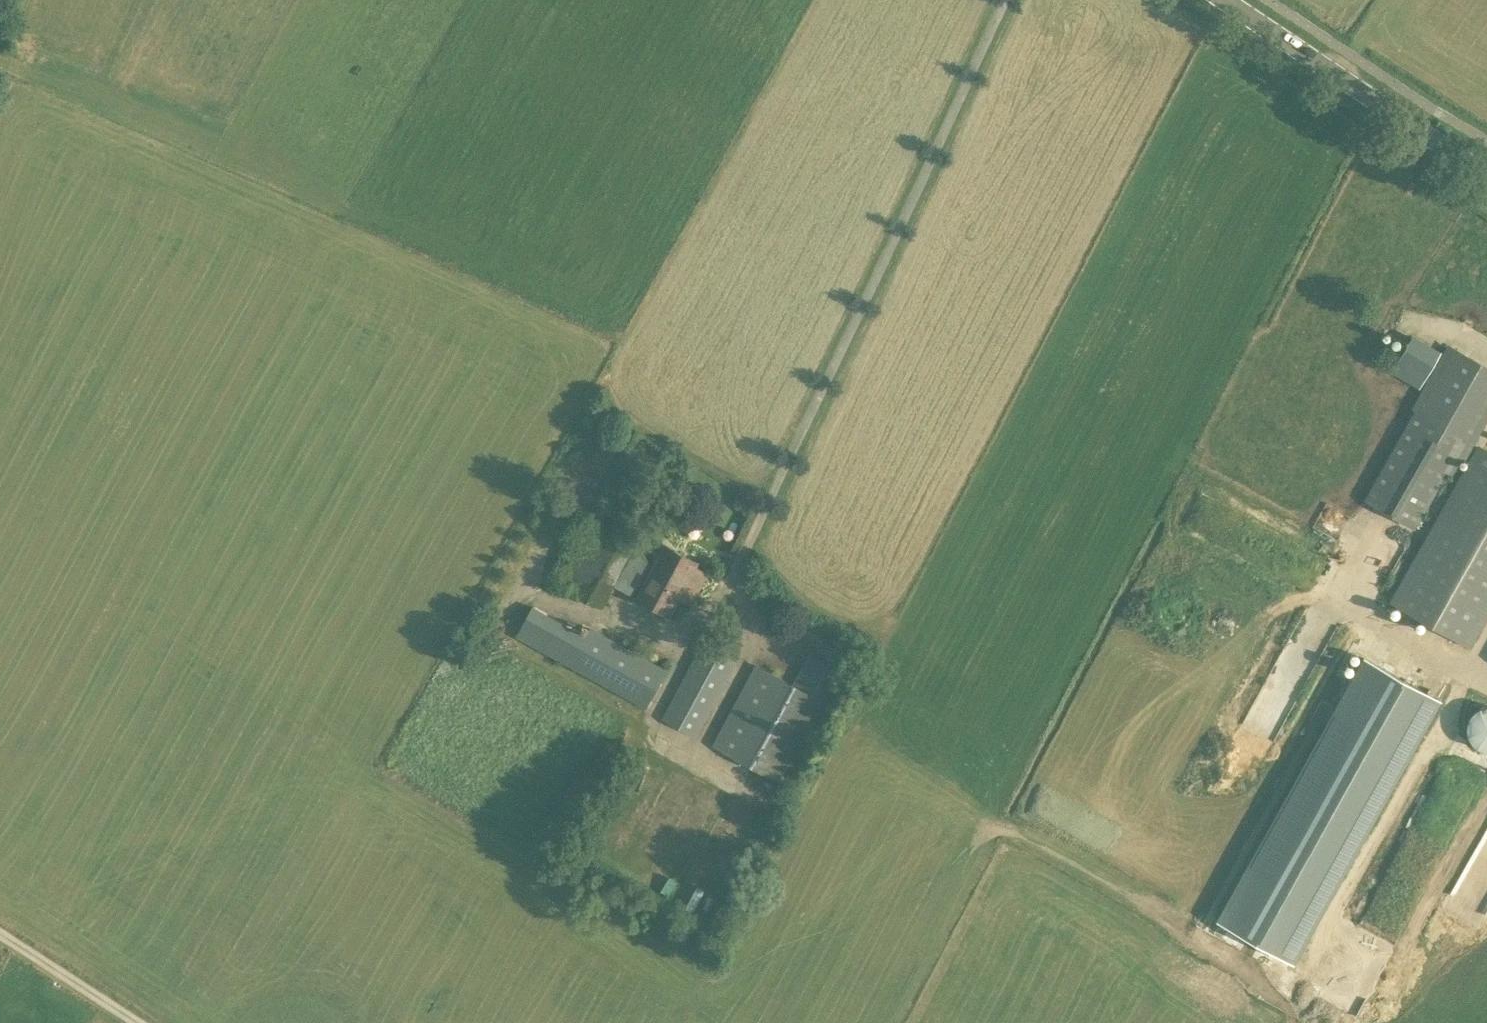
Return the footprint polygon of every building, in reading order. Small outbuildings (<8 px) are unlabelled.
[(1471,441),(1486,412),(1486,367),(1451,347),(1415,409),(1471,441)] [(1395,604),(1467,645),(1486,609),(1486,450),(1483,448),(1395,604)] [(654,553),(635,542),(593,521),(560,585),(602,606),(613,585),(632,595),(654,553)] [(664,546),(637,597),(670,615),(679,598),(691,604),(707,573),(696,567),(698,563),(664,546)] [(646,709),(667,669),(592,627),(585,635),(533,606),(516,636),(646,709)] [(736,662),(701,644),(662,717),(697,736),(736,662)] [(1369,649),(1220,910),(1293,952),(1322,901),(1319,899),(1439,689),(1369,649)] [(788,786),(848,674),(809,653),(792,683),(755,663),(712,745),(788,786)] [(1486,712),(1483,714),(1479,716),(1475,722),(1473,726),(1473,730),(1474,738),(1476,742),(1478,745),(1484,749),(1486,749),(1486,712)]
